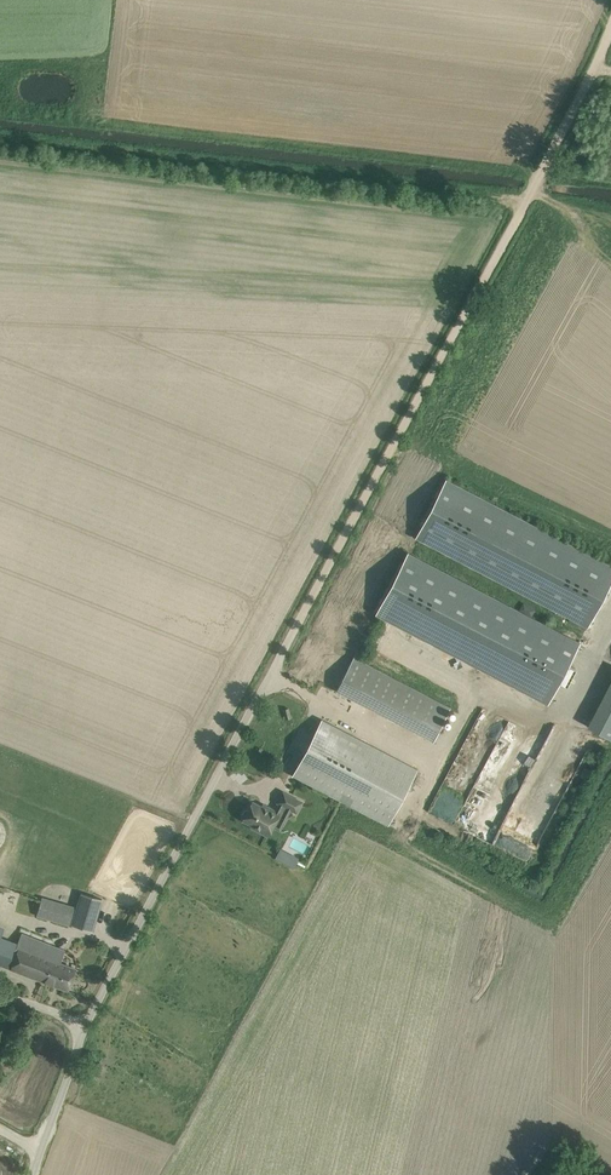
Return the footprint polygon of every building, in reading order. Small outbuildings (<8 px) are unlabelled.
[(415,537),(587,628),(610,583),(610,564),(446,478),(415,537)] [(579,642),(408,552),(376,613),(547,703),(556,686),(565,691),(578,667),(569,662),(579,642)] [(523,602),(519,610),(531,616),(535,609),(523,602)] [(451,707),(364,662),(354,656),(336,689),(434,740),(451,707)] [(418,769),(332,724),(322,718),(292,774),(388,825),(418,769)] [(267,809),(252,801),(243,819),(252,824),(253,827),(268,835),(273,825),(280,828),(290,808),(296,811),(302,801),(283,791),(278,802),(280,803),(276,810),(268,806),(267,809)] [(293,867),(298,858),(292,855),(287,864),(293,867)] [(92,930),(102,898),(81,892),(72,924),(92,930)] [(42,898),(38,914),(69,923),(74,907),(42,898)] [(11,967),(68,989),(76,968),(60,962),(64,950),(21,933),(17,944),(0,938),(0,963),(11,967)]
